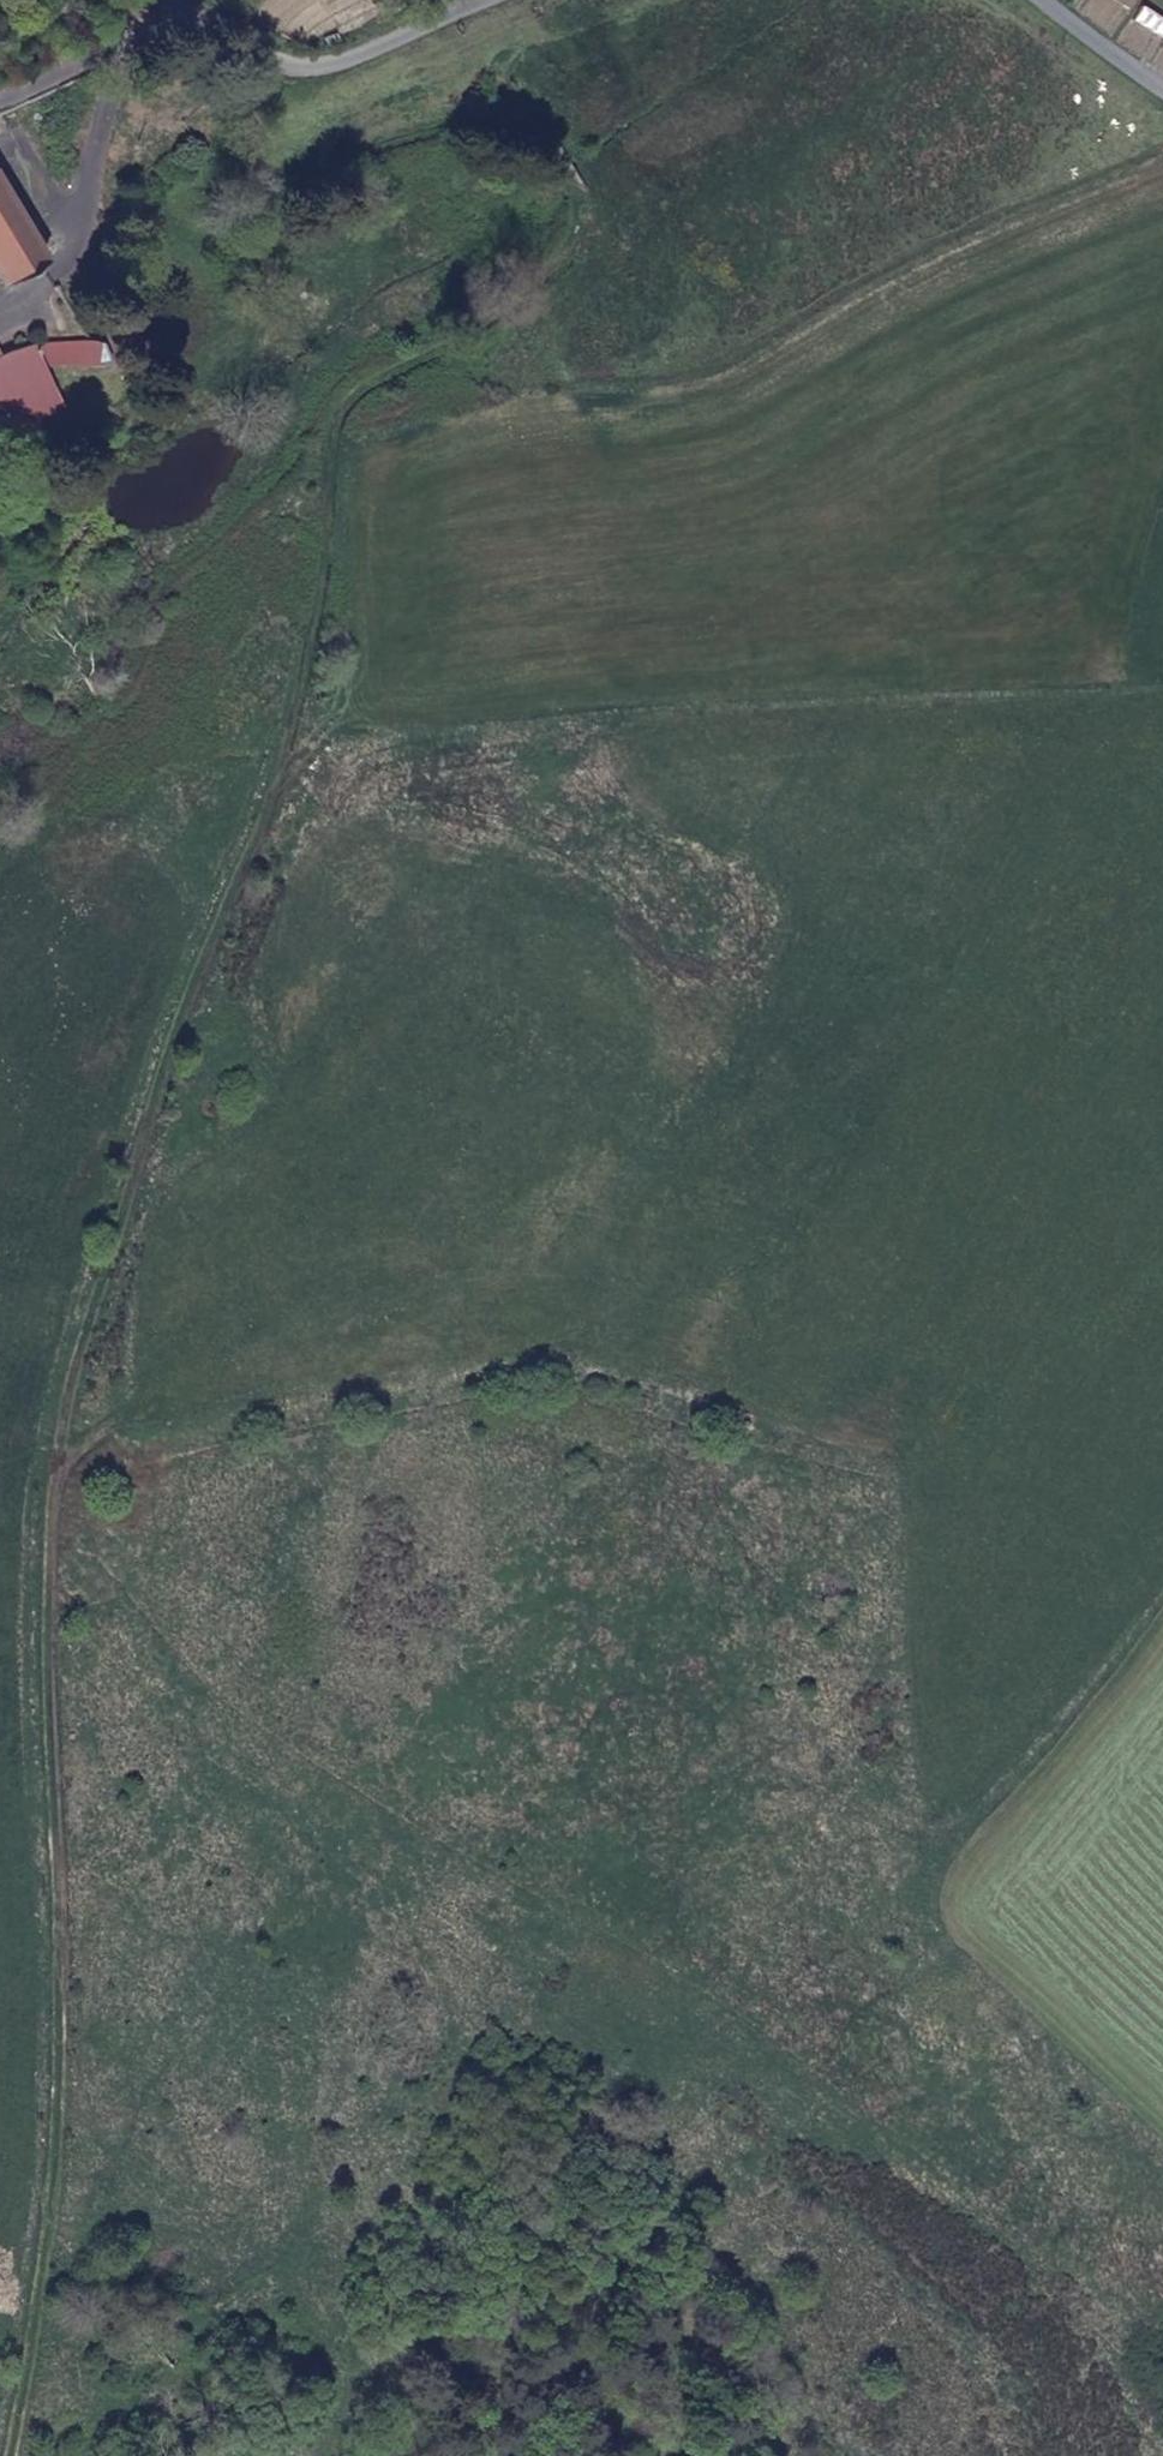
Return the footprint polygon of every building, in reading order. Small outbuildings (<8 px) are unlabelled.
[(2,282),(42,256),(0,179),(0,278),(2,282)] [(85,340),(82,340),(69,339),(46,341),(22,345),(0,351),(0,429),(59,400),(45,368),(56,365),(72,365),(83,364),(97,363),(99,342),(85,340)]
